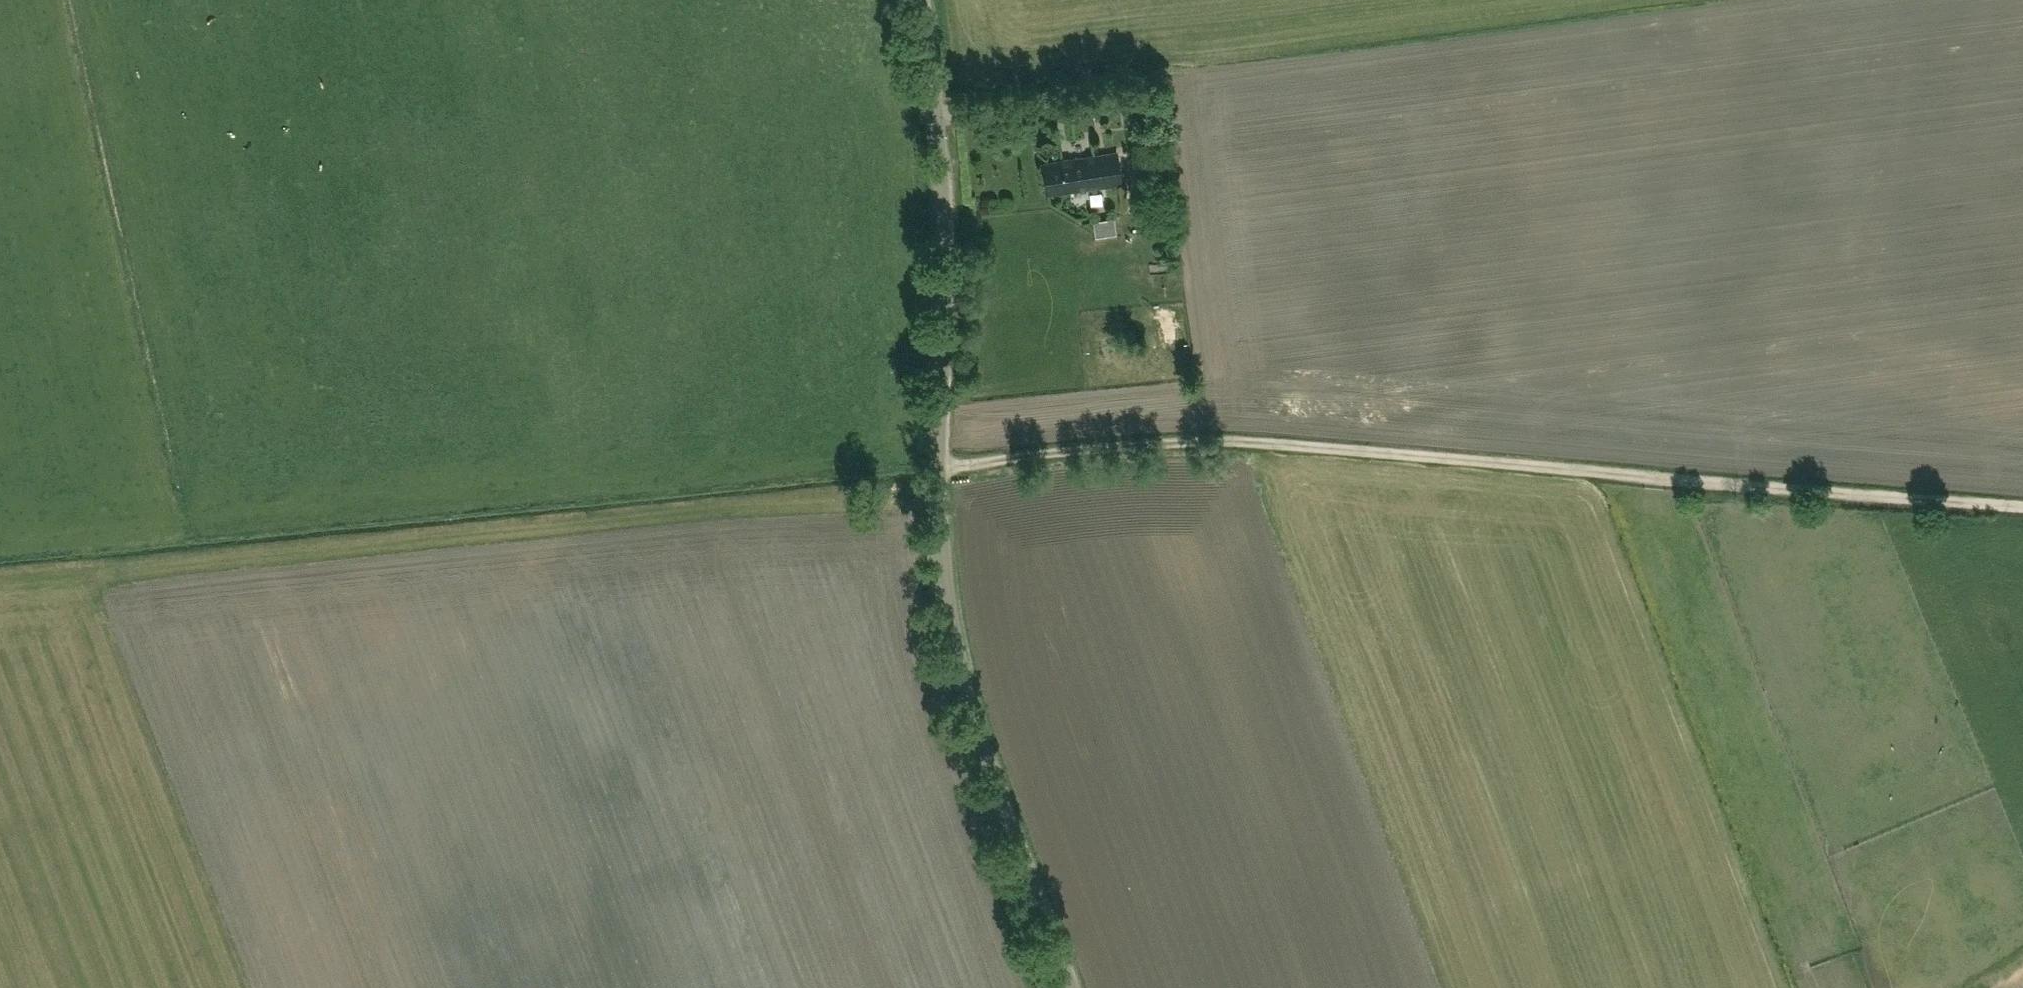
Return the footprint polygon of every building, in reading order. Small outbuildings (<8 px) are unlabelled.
[(1117,151),(1044,163),(1049,194),(1122,182),(1117,151)]
